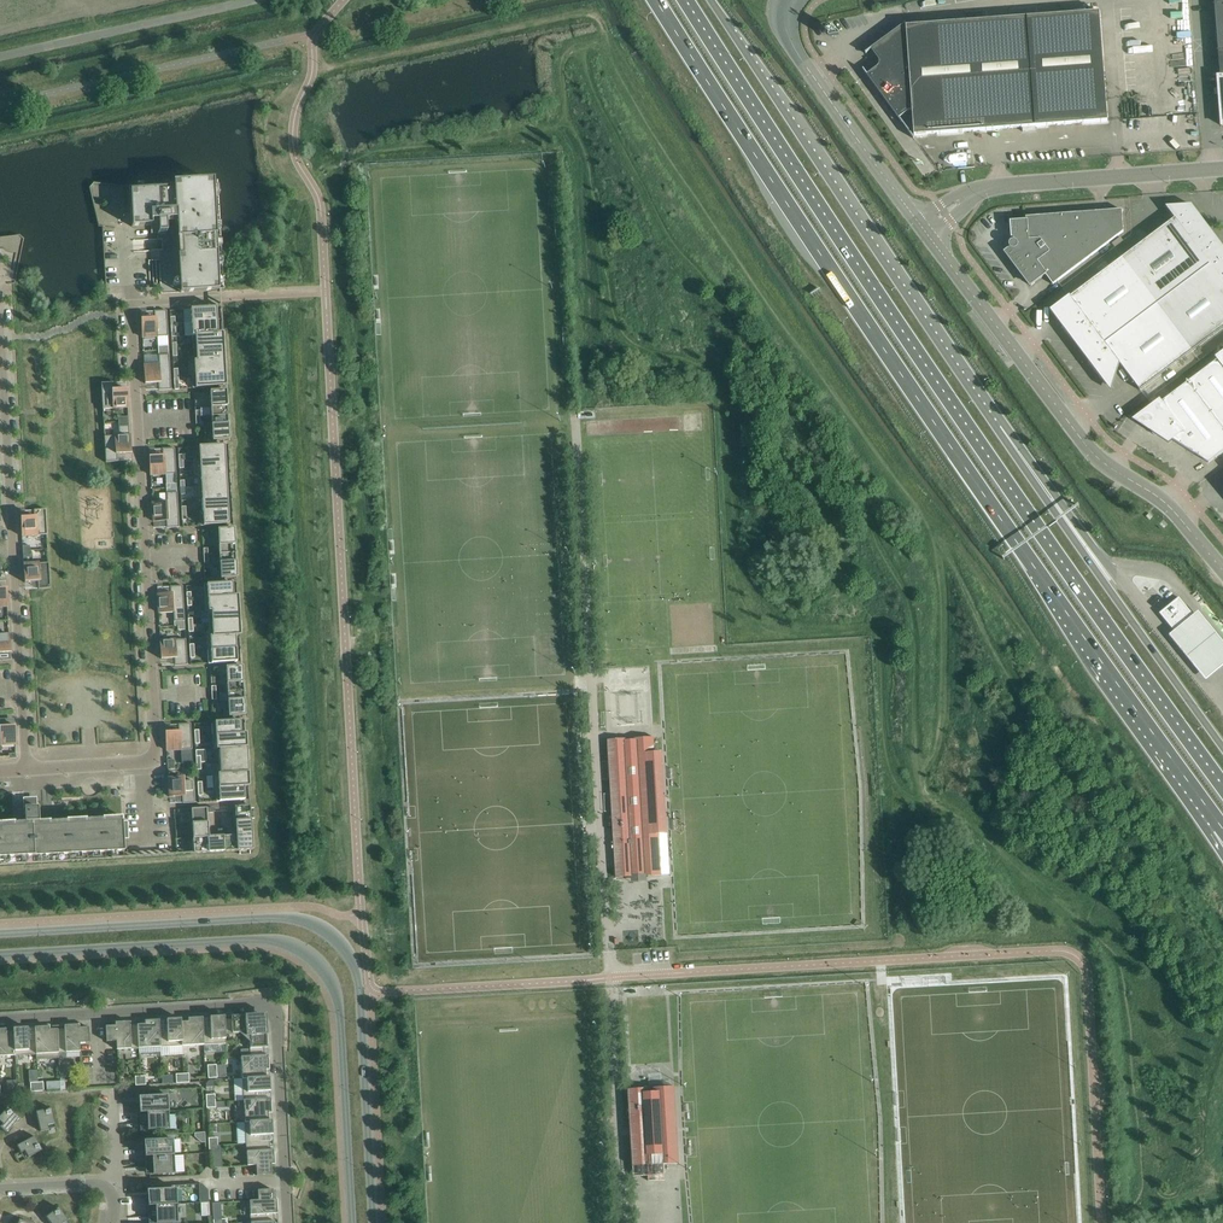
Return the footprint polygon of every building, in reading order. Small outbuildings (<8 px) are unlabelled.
[(1214,3),(1218,51),(1222,51),(1222,3),(1214,3)] [(902,27),(906,24),(906,23),(865,53),(866,54),(871,50),(879,60),(879,61),(880,64),(879,66),(877,67),(867,75),(863,69),(863,70),(913,139),(914,138),(899,118),(909,111),(912,111),(914,136),(1022,128),(1023,132),(1035,131),(1035,126),(1108,121),(1100,12),(906,26),(906,29),(903,29),(902,27)] [(157,225),(157,234),(167,234),(166,226),(176,225),(176,221),(177,221),(177,220),(181,220),(185,293),(224,290),(222,267),(224,267),(223,266),(222,266),(222,262),(223,262),(223,260),(222,261),(222,257),(223,257),(223,255),(222,255),(217,181),(154,184),(154,183),(153,183),(153,184),(149,185),(149,183),(147,184),(147,185),(144,185),(144,184),(142,184),(142,185),(129,186),(132,227),(152,226),(151,221),(157,221),(158,225),(157,225)] [(1062,326),(1101,378),(1111,391),(1120,364),(1140,391),(1222,328),(1222,247),(1217,239),(1214,242),(1204,229),(1208,227),(1191,205),(1166,206),(1174,219),(1070,297),(1069,296),(1050,311),(1054,316),(1062,326)] [(1122,210),(1064,214),(1026,217),(1026,220),(1012,221),(1014,247),(1010,247),(1005,251),(1031,286),(1045,275),(1053,285),(1124,232),(1122,210)] [(217,321),(216,307),(191,309),(191,322),(217,321)] [(168,336),(166,310),(154,311),(155,318),(141,319),(143,338),(168,336)] [(218,334),(218,333),(217,321),(191,322),(192,335),(218,334)] [(223,333),(222,333),(218,333),(218,334),(192,335),(193,349),(196,349),(196,348),(223,347),(223,333)] [(219,361),(224,360),(223,347),(196,348),(196,349),(196,361),(196,362),(219,360),(219,361)] [(1159,401),(1135,420),(1168,441),(1171,439),(1208,463),(1222,452),(1222,353),(1218,358),(1219,359),(1188,382),(1187,380),(1186,381),(1187,382),(1160,403),(1159,401)] [(145,384),(158,383),(159,390),(171,390),(169,354),(159,355),(159,364),(144,365),(145,384)] [(224,360),(219,361),(219,360),(196,362),(196,361),(188,361),(189,375),(192,375),(220,373),(225,373),(224,360)] [(225,373),(220,373),(192,375),(193,388),(226,386),(225,373)] [(128,408),(127,389),(114,390),(113,382),(101,383),(103,409),(128,408)] [(210,392),(211,417),(227,416),(226,391),(210,392)] [(211,417),(212,441),(229,440),(227,416),(211,417)] [(106,462),(118,462),(117,454),(131,453),(129,426),(119,426),(119,436),(104,437),(106,462)] [(225,459),(224,445),(199,447),(199,460),(225,459)] [(163,456),(150,457),(151,475),(176,474),(174,448),(162,449),(163,456)] [(226,472),(225,459),(199,460),(194,460),(195,474),(197,474),(197,473),(226,472)] [(226,485),(226,472),(197,473),(197,474),(198,486),(226,485)] [(227,498),(226,485),(198,486),(196,486),(196,500),(202,500),(202,499),(227,498)] [(167,528),(179,527),(177,492),(167,493),(167,502),(152,503),(153,521),(166,520),(167,528)] [(228,511),(227,498),(202,499),(202,500),(202,512),(202,513),(228,511)] [(21,518),(22,537),(47,535),(46,509),(34,510),(34,518),(21,518)] [(229,524),(228,511),(202,513),(202,512),(200,512),(201,526),(229,524)] [(1151,517),(1147,513),(1142,517),(1147,522),(1151,517)] [(234,529),(217,530),(219,554),(235,553),(234,529)] [(237,578),(235,553),(219,554),(220,579),(237,578)] [(24,564),(24,576),(25,583),(38,582),(38,589),(50,589),(49,563),(24,564)] [(233,596),(232,583),(204,585),(205,598),(233,596)] [(184,621),(182,586),(170,586),(171,594),(157,595),(159,613),(174,612),(174,622),(184,621)] [(233,596),(205,598),(206,612),(208,611),(233,609),(239,609),(238,596),(233,596)] [(1179,597),(1169,606),(1160,613),(1159,614),(1173,631),(1176,634),(1196,617),(1194,615),(1179,597)] [(208,611),(209,624),(239,622),(239,609),(233,609),(208,611)] [(1176,634),(1173,631),(1170,634),(1169,635),(1206,680),(1208,679),(1215,673),(1222,666),(1222,640),(1199,610),(1197,612),(1194,615),(1196,617),(1176,634)] [(240,636),(239,622),(209,624),(210,636),(210,637),(235,635),(235,636),(240,636)] [(10,653),(9,634),(0,635),(0,653),(10,653)] [(210,636),(207,637),(208,650),(236,649),(235,636),(235,635),(210,637),(210,636)] [(161,659),(163,659),(174,658),(175,666),(187,665),(186,639),(160,641),(161,659)] [(208,650),(209,664),(237,662),(236,649),(208,650)] [(243,691),(243,682),(242,666),(225,667),(227,692),(243,691)] [(245,716),(243,691),(227,692),(228,717),(245,716)] [(0,719),(0,745),(15,744),(14,726),(1,727),(1,719),(0,719)] [(241,734),(240,721),(212,722),(213,736),(241,734)] [(179,732),(165,732),(167,751),(192,749),(190,723),(178,724),(179,732)] [(214,749),(219,749),(242,747),(241,747),(247,746),(246,733),(241,734),(213,736),(214,749)] [(642,877),(662,875),(661,856),(660,851),(661,851),(660,834),(667,834),(667,833),(665,833),(663,804),(651,805),(651,803),(651,799),(651,797),(663,797),(660,753),(662,752),(655,752),(654,737),(633,738),(634,740),(628,740),(628,739),(607,740),(613,831),(614,835),(613,835),(616,878),(636,877),(636,875),(641,875),(642,877)] [(247,760),(247,750),(247,746),(241,747),(242,747),(219,749),(220,762),(247,760)] [(243,774),(247,774),(248,774),(247,760),(220,762),(220,774),(243,773),(243,774)] [(213,789),(216,788),(244,786),(244,787),(249,787),(248,774),(247,774),(243,774),(243,773),(220,774),(212,774),(213,789)] [(169,797),(171,797),(182,796),(183,803),(195,803),(194,777),(168,778),(169,797)] [(216,788),(217,801),(245,800),(244,787),(244,786),(216,788)] [(124,857),(122,816),(120,817),(104,818),(104,817),(102,818),(86,819),(86,818),(84,819),(68,820),(66,820),(48,821),(38,822),(37,801),(36,801),(36,802),(33,803),(24,803),(24,802),(23,802),(24,822),(15,823),(14,823),(12,823),(9,823),(0,824),(0,865),(71,861),(71,862),(73,862),(73,861),(77,860),(77,861),(79,861),(79,860),(82,860),(82,861),(84,861),(84,860),(87,860),(87,861),(89,861),(89,860),(124,858),(124,857)] [(236,836),(252,835),(250,806),(227,807),(228,812),(235,811),(236,836)] [(191,809),(193,838),(208,837),(207,813),(214,812),(214,808),(191,809)] [(193,838),(194,854),(223,852),(222,829),(218,830),(218,837),(208,837),(193,838)] [(226,829),(222,829),(223,852),(253,850),(252,835),(236,836),(226,836),(226,829)] [(224,1016),(226,1043),(226,1034),(240,1033),(245,1037),(266,1014),(245,1015),(242,1015),(231,1016),(231,1019),(225,1019),(224,1016)] [(266,1014),(245,1037),(249,1041),(250,1056),(241,1057),(268,1056),(268,1055),(265,1056),(264,1048),(268,1048),(267,1038),(267,1035),(267,1028),(266,1014)] [(202,1018),(204,1045),(226,1043),(224,1016),(221,1016),(221,1017),(218,1017),(218,1016),(210,1017),(210,1030),(203,1030),(202,1018)] [(181,1019),(180,1019),(182,1046),(204,1045),(202,1018),(197,1018),(197,1017),(196,1017),(196,1018),(191,1018),(188,1018),(188,1022),(181,1022),(181,1019)] [(166,1019),(166,1023),(167,1032),(160,1033),(159,1020),(160,1047),(182,1046),(180,1019),(178,1019),(175,1019),(174,1019),(166,1019)] [(145,1021),(145,1024),(137,1025),(139,1048),(160,1047),(159,1020),(153,1021),(153,1020),(145,1021)] [(115,1022),(115,1026),(105,1026),(106,1042),(116,1041),(117,1050),(139,1048),(137,1025),(130,1025),(130,1022),(124,1022),(123,1022),(115,1022)] [(64,1029),(57,1029),(59,1058),(59,1053),(80,1052),(80,1043),(90,1043),(89,1027),(79,1028),(79,1025),(71,1025),(70,1025),(64,1026),(64,1029)] [(49,1026),(41,1027),(41,1026),(40,1027),(35,1027),(37,1059),(59,1058),(57,1029),(50,1030),(49,1026)] [(28,1027),(20,1028),(19,1028),(16,1029),(16,1028),(13,1028),(15,1056),(36,1055),(36,1059),(37,1059),(35,1027),(35,1040),(28,1040),(28,1031),(28,1027)] [(15,1056),(13,1028),(13,1032),(6,1032),(6,1029),(0,1029),(0,1057),(15,1056)] [(268,1056),(241,1057),(242,1079),(269,1077),(266,1077),(266,1070),(269,1070),(269,1067),(268,1062),(269,1062),(269,1061),(268,1061),(268,1056)] [(217,1065),(208,1065),(208,1073),(217,1072),(217,1065)] [(176,1083),(184,1083),(183,1074),(176,1074),(176,1083)] [(269,1077),(242,1079),(243,1100),(270,1099),(258,1099),(257,1092),(270,1092),(270,1088),(270,1083),(269,1083),(269,1080),(270,1080),(269,1077)] [(31,1092),(38,1091),(38,1082),(30,1083),(31,1092)] [(631,1135),(633,1177),(648,1176),(648,1181),(665,1180),(665,1179),(664,1179),(664,1175),(665,1175),(664,1165),(679,1164),(679,1163),(676,1163),(674,1134),(663,1135),(662,1128),(674,1127),(671,1088),(675,1087),(654,1088),(654,1092),(649,1093),(648,1089),(649,1089),(649,1088),(628,1089),(631,1130),(631,1134),(631,1135)] [(216,1102),(215,1094),(206,1095),(206,1103),(216,1102)] [(139,1114),(169,1112),(168,1095),(142,1097),(143,1107),(139,1107),(139,1102),(119,1103),(119,1104),(139,1103),(139,1114)] [(270,1099),(243,1100),(245,1122),(272,1121),(272,1120),(269,1120),(268,1113),(272,1113),(271,1110),(271,1105),(271,1104),(270,1099)] [(10,1109),(8,1107),(0,1116),(0,1122),(3,1124),(0,1128),(6,1133),(20,1118),(10,1109)] [(51,1108),(36,1112),(40,1131),(48,1130),(48,1125),(55,1124),(51,1108)] [(169,1112),(139,1114),(140,1123),(120,1124),(120,1125),(140,1124),(140,1119),(143,1119),(144,1131),(170,1129),(169,1112)] [(272,1121),(245,1122),(246,1144),(270,1142),(260,1142),(260,1136),(269,1135),(273,1135),(272,1127),(273,1127),(273,1126),(272,1126),(272,1123),(272,1121)] [(35,1136),(28,1140),(17,1146),(21,1153),(25,1151),(28,1158),(42,1150),(35,1136)] [(218,1145),(218,1137),(209,1138),(209,1146),(218,1145)] [(145,1157),(174,1156),(173,1139),(148,1140),(148,1150),(145,1151),(145,1146),(124,1147),(124,1148),(144,1146),(145,1157)] [(270,1142),(246,1144),(247,1166),(256,1166),(256,1175),(272,1175),(271,1165),(275,1164),(274,1156),(273,1150),(270,1150),(270,1142)] [(174,1156),(145,1157),(145,1167),(125,1168),(146,1167),(146,1162),(149,1162),(150,1174),(175,1173),(174,1156)] [(148,1207),(177,1205),(176,1188),(151,1190),(151,1200),(148,1200),(148,1195),(127,1196),(127,1197),(147,1196),(148,1207)] [(277,1199),(273,1199),(273,1189),(257,1190),(258,1200),(249,1201),(250,1222),(274,1221),(274,1214),(277,1214),(277,1208),(277,1207),(277,1202),(277,1199)] [(148,1207),(148,1216),(128,1217),(128,1218),(149,1217),(149,1212),(152,1212),(153,1222),(168,1222),(178,1222),(177,1205),(148,1207)] [(56,1209),(46,1217),(50,1222),(64,1222),(68,1220),(59,1208),(56,1209)]
